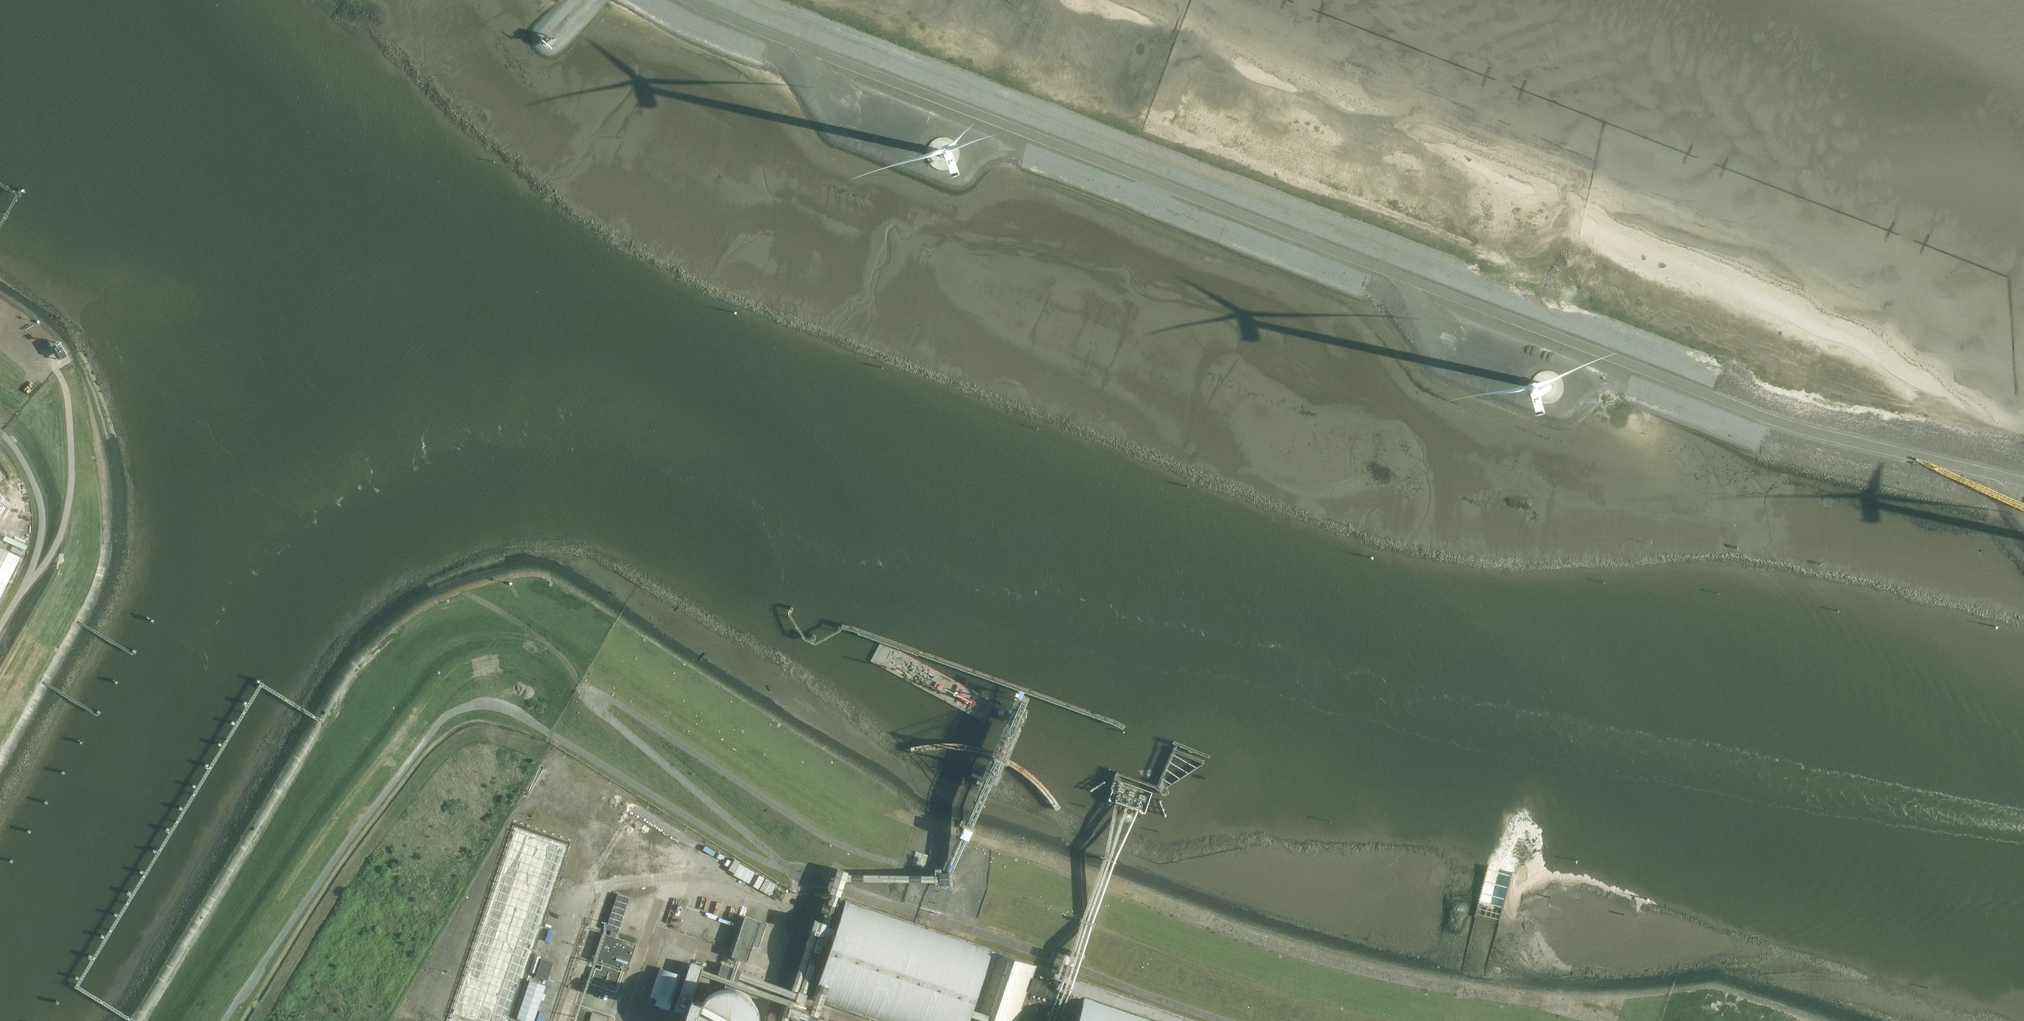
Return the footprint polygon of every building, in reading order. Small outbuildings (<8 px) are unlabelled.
[(63,359),(69,356),(62,345),(56,348),(63,359)] [(21,558),(0,547),(0,600),(21,558)] [(610,936),(615,937),(617,932),(618,933),(629,898),(618,894),(606,929),(611,931),(610,936)] [(1037,966),(846,900),(813,997),(883,1020),(1018,1020),(1037,966)] [(731,957),(748,962),(753,944),(761,921),(744,916),(731,957)] [(811,930),(827,934),(826,940),(830,941),(835,924),(814,918),(811,930)] [(767,923),(761,921),(753,944),(759,946),(767,923)] [(627,972),(636,944),(615,937),(610,936),(602,933),(593,960),(604,964),(602,970),(596,968),(591,984),(617,993),(624,971),(627,972)] [(542,959),(536,976),(548,980),(554,963),(542,959)] [(691,964),(675,1010),(686,1014),(696,1018),(702,1001),(693,998),(703,968),(691,964)] [(761,1019),(760,1012),(757,1006),(753,1000),(748,995),(742,992),(735,990),(742,971),(722,964),(718,975),(725,978),(726,989),(719,991),(713,994),(707,998),(703,1004),(700,1010),(698,1017),(698,1020),(761,1020),(761,1019)] [(672,1004),(681,975),(660,968),(650,996),(672,1004)] [(1057,981),(1038,975),(1036,981),(1033,980),(1028,994),(1031,995),(1029,999),(1048,1006),(1057,981)] [(517,1019),(524,1020),(534,1020),(546,986),(530,980),(517,1019)] [(1085,998),(1077,1020),(1155,1020),(1085,998)] [(590,1020),(607,1020),(608,1018),(593,1013),(590,1020)]
